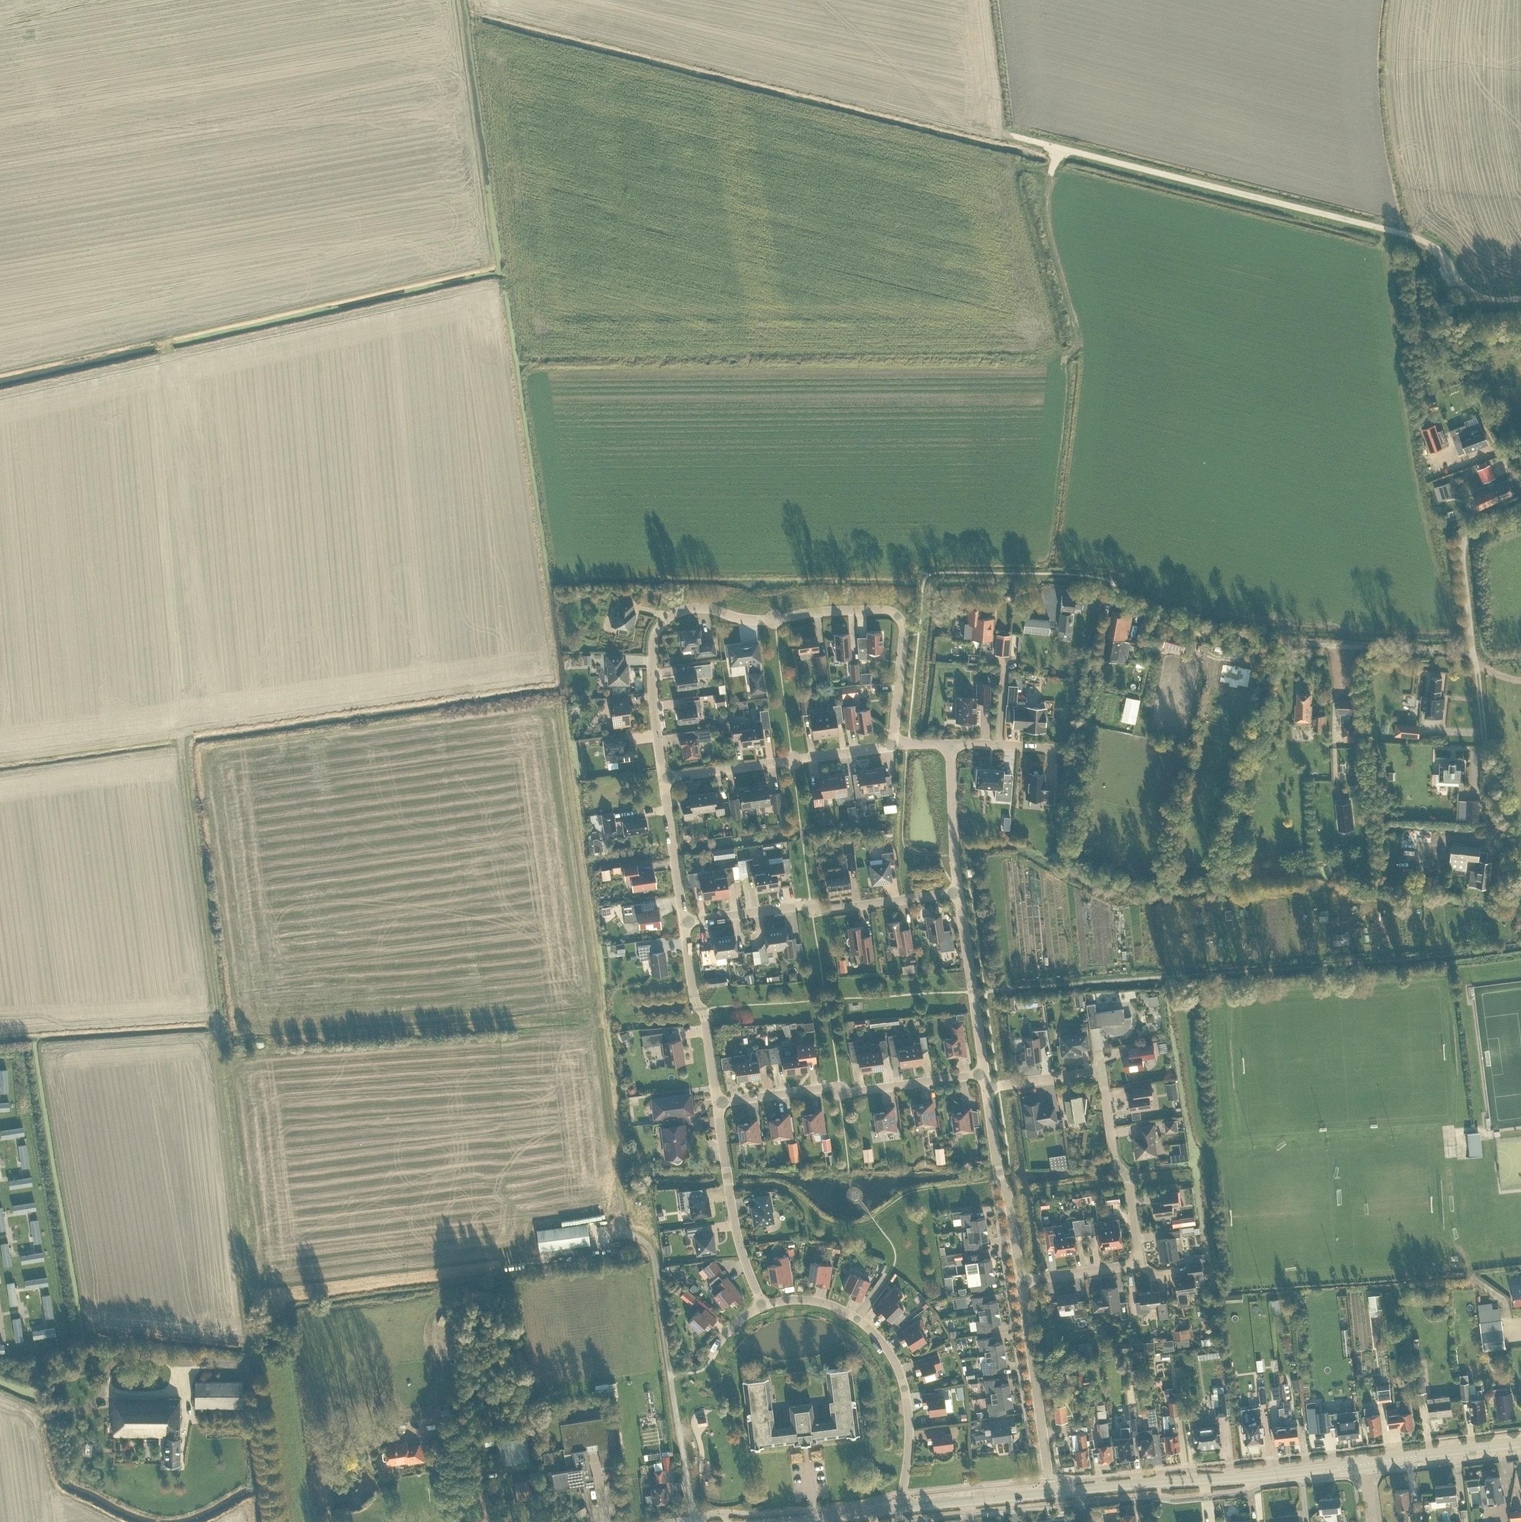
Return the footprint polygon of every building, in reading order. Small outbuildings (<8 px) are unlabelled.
[(1432,410),(1438,409),(1437,402),(1431,403),(1431,402),(1424,403),(1426,414),(1432,413),(1432,410)] [(1431,425),(1418,429),(1427,452),(1440,447),(1438,443),(1443,440),(1439,429),(1433,431),(1431,425)] [(1484,442),(1487,440),(1483,431),(1470,436),(1467,429),(1455,434),(1458,441),(1454,443),(1458,455),(1449,458),(1451,466),(1472,458),(1469,451),(1485,445),(1484,442)] [(1479,469),(1477,470),(1483,483),(1496,477),(1490,464),(1487,465),(1479,469)] [(1450,481),(1433,487),(1437,497),(1453,491),(1450,481)] [(1499,500),(1502,506),(1515,499),(1513,494),(1508,482),(1493,489),(1488,491),(1473,498),(1474,498),(1475,498),(1480,508),(1478,509),(1498,500),(1499,500)] [(1081,603),(1082,597),(1061,595),(1060,610),(1061,610),(1060,614),(1059,630),(1070,631),(1071,615),(1069,615),(1069,611),(1073,611),(1074,602),(1081,603)] [(632,626),(635,613),(631,612),(632,604),(619,602),(616,617),(612,616),(610,625),(618,627),(617,631),(627,633),(628,625),(632,626)] [(963,623),(962,637),(971,637),(970,639),(981,640),(990,640),(991,640),(993,618),(980,617),(981,608),(968,607),(967,622),(963,622),(963,623)] [(1137,645),(1138,639),(1130,638),(1130,641),(1127,641),(1132,613),(1112,609),(1103,658),(1117,660),(1126,662),(1129,644),(1137,645)] [(1048,633),(1049,620),(1024,618),(1023,631),(1048,633)] [(701,643),(699,630),(696,630),(696,628),(687,630),(688,632),(679,633),(679,638),(678,639),(679,644),(680,644),(681,650),(695,648),(696,656),(715,654),(713,642),(701,643)] [(1164,643),(1163,646),(1164,646),(1183,652),(1184,650),(1194,652),(1197,641),(1187,638),(1187,637),(1167,631),(1164,643)] [(835,651),(836,659),(850,658),(849,633),(834,634),(835,643),(834,643),(832,645),(832,649),(834,651),(835,651)] [(879,653),(880,652),(881,652),(881,633),(866,633),(866,639),(857,639),(858,658),(865,658),(866,652),(868,652),(869,653),(870,654),(871,654),(872,654),(873,655),(874,655),(876,654),(877,654),(878,653),(879,653)] [(1010,635),(996,634),(994,654),(1009,656),(1010,635)] [(806,652),(818,651),(816,636),(797,639),(799,653),(800,658),(801,659),(806,658),(807,657),(806,652)] [(750,693),(764,691),(762,672),(761,672),(759,660),(760,660),(758,643),(741,646),(741,644),(729,646),(729,647),(727,648),(729,664),(738,663),(738,664),(747,663),(748,673),(750,693)] [(591,664),(591,654),(583,655),(583,664),(591,664)] [(828,673),(825,654),(815,656),(818,674),(828,673)] [(627,683),(627,664),(622,664),(621,657),(606,657),(606,665),(608,665),(608,684),(616,683),(617,685),(626,685),(626,683),(627,683)] [(696,677),(711,675),(710,663),(686,666),(687,672),(675,674),(677,689),(697,686),(696,677)] [(859,679),(858,663),(849,663),(850,680),(859,679)] [(1225,664),(1221,682),(1231,683),(1230,686),(1239,688),(1240,685),(1249,687),(1253,670),(1242,668),(1242,667),(1235,665),(1235,666),(1225,664)] [(871,682),(870,672),(860,672),(861,683),(871,682)] [(1431,677),(1429,696),(1426,696),(1424,716),(1443,718),(1444,701),(1440,700),(1442,678),(1431,677)] [(990,702),(990,683),(976,683),(976,697),(955,697),(955,722),(975,722),(976,702),(990,702)] [(1005,706),(1005,721),(1013,721),(1013,727),(1023,727),(1023,730),(1027,730),(1044,731),(1045,708),(1024,707),(1024,709),(1014,708),(1012,708),(1012,704),(1016,705),(1017,686),(1008,685),(1006,704),(1005,706)] [(853,697),(852,686),(841,687),(842,698),(853,697)] [(810,714),(807,693),(799,694),(802,715),(810,714)] [(1310,694),(1297,693),(1297,705),(1295,705),(1295,721),(1311,721),(1311,718),(1311,715),(1311,706),(1310,706),(1310,694)] [(726,706),(724,694),(714,695),(715,707),(726,706)] [(1140,699),(1127,696),(1121,720),(1135,723),(1140,699)] [(628,711),(630,710),(628,697),(612,699),(613,706),(610,706),(613,727),(630,724),(628,711)] [(677,708),(679,723),(698,721),(696,711),(701,710),(699,699),(685,701),(686,707),(677,708)] [(1338,699),(1338,714),(1359,714),(1359,702),(1359,700),(1338,699)] [(1074,713),(1076,701),(1067,700),(1065,712),(1074,713)] [(825,736),(837,734),(836,722),(842,721),(840,704),(832,705),(833,709),(830,709),(829,711),(829,714),(822,715),(825,736)] [(857,710),(857,705),(843,707),(846,728),(855,726),(856,732),(871,730),(868,709),(857,710)] [(764,745),(762,728),(770,727),(767,709),(759,710),(760,719),(755,720),(756,726),(750,726),(753,746),(764,745)] [(813,738),(825,736),(822,715),(810,717),(813,738)] [(1311,715),(1311,718),(1314,718),(1313,731),(1326,731),(1326,715),(1314,715),(1311,715)] [(744,727),(743,722),(738,722),(738,718),(731,719),(732,731),(739,730),(742,748),(753,746),(750,726),(744,727)] [(1396,723),(1395,735),(1418,738),(1420,726),(1396,723)] [(699,757),(697,742),(711,740),(709,728),(684,732),(684,738),(679,739),(680,746),(682,746),(683,750),(682,750),(682,756),(683,755),(684,759),(689,758),(689,759),(694,758),(694,757),(699,757)] [(634,744),(628,745),(627,737),(603,740),(605,754),(616,753),(617,761),(636,758),(634,744)] [(1449,764),(1440,763),(1439,780),(1449,780),(1449,785),(1458,785),(1458,781),(1464,781),(1465,764),(1456,764),(1456,763),(1449,762),(1449,764)] [(870,769),(873,790),(880,789),(881,794),(892,792),(890,779),(884,780),(882,767),(870,769)] [(866,791),(873,790),(870,769),(858,771),(859,783),(853,784),(855,797),(866,796),(866,791)] [(978,770),(977,788),(997,790),(996,799),(1011,800),(1012,783),(1004,783),(1004,772),(978,770)] [(853,798),(851,784),(845,785),(843,773),(831,775),(834,796),(841,795),(842,799),(853,798)] [(1028,773),(1026,798),(1042,799),(1042,797),(1046,797),(1045,803),(1052,804),(1053,790),(1043,790),(1043,785),(1044,785),(1044,783),(1043,783),(1044,774),(1040,774),(1040,773),(1032,773),(1031,773),(1028,773)] [(826,797),(834,796),(831,775),(818,776),(819,784),(811,786),(814,806),(824,805),(823,802),(827,801),(826,797)] [(1365,778),(1349,779),(1350,789),(1366,788),(1365,778)] [(758,787),(753,788),(755,806),(769,804),(772,804),(773,812),(779,811),(781,811),(779,792),(771,793),(771,794),(768,794),(766,785),(757,786),(758,787)] [(737,798),(729,799),(732,818),(740,817),(738,808),(741,808),(755,806),(753,788),(748,789),(748,787),(739,788),(740,798),(737,798)] [(701,794),(703,810),(715,809),(716,814),(723,813),(721,800),(715,801),(713,792),(701,794)] [(691,812),(703,810),(701,794),(689,795),(690,804),(682,805),(684,818),(692,817),(691,812)] [(1479,801),(1467,800),(1467,820),(1478,820),(1479,801)] [(1337,804),(1339,826),(1352,825),(1350,802),(1337,804)] [(848,819),(856,818),(855,806),(847,807),(848,819)] [(824,811),(816,813),(817,819),(818,819),(819,825),(826,823),(824,811)] [(601,814),(603,832),(616,830),(614,812),(601,814)] [(647,830),(645,818),(638,819),(638,817),(622,819),(624,835),(641,832),(641,831),(647,830)] [(1480,847),(1469,845),(1452,843),(1449,868),(1466,871),(1467,859),(1474,860),(1473,870),(1470,870),(1469,885),(1475,886),(1488,887),(1491,862),(1486,861),(1487,854),(1485,851),(1479,851),(1480,847)] [(888,864),(894,863),(893,851),(881,853),(882,863),(869,865),(871,877),(870,877),(871,885),(879,884),(878,883),(891,881),(888,864)] [(856,868),(854,854),(845,855),(847,870),(856,868)] [(770,869),(764,870),(767,890),(778,888),(778,884),(777,880),(784,879),(783,873),(790,872),(788,857),(781,858),(782,862),(775,863),(769,864),(770,869)] [(752,858),(745,859),(747,875),(754,874),(756,892),(767,890),(764,870),(759,871),(758,864),(753,864),(752,858)] [(654,886),(652,871),(637,873),(636,866),(624,868),(625,878),(632,877),(633,889),(654,886)] [(726,881),(734,880),(732,866),(724,868),(725,875),(713,876),(716,897),(728,896),(726,881)] [(610,878),(609,869),(601,870),(602,880),(610,878)] [(716,897),(713,876),(701,878),(700,871),(693,872),(695,885),(702,884),(704,899),(716,897)] [(828,890),(850,887),(848,873),(826,876),(828,890)] [(660,928),(658,909),(641,912),(640,903),(622,905),(624,922),(638,920),(639,928),(648,927),(648,930),(660,928)] [(611,914),(610,906),(601,907),(602,916),(611,914)] [(954,949),(951,933),(943,935),(940,916),(934,917),(934,915),(922,917),(922,918),(925,917),(929,940),(938,938),(940,951),(954,949)] [(899,953),(912,951),(909,936),(903,937),(900,920),(886,923),(889,944),(898,943),(899,953)] [(869,935),(863,936),(862,926),(847,928),(849,937),(848,937),(846,939),(847,943),(849,945),(850,945),(851,953),(858,951),(860,961),(873,959),(869,935)] [(794,937),(787,938),(786,928),(775,929),(777,949),(783,948),(784,957),(796,955),(794,937)] [(771,950),(777,949),(775,929),(764,931),(766,947),(758,948),(760,963),(773,961),(771,950)] [(738,963),(745,962),(743,950),(736,951),(734,935),(723,936),(726,956),(732,955),(732,961),(737,960),(738,963)] [(715,958),(726,956),(723,936),(712,938),(715,958)] [(625,951),(624,943),(616,944),(617,952),(625,951)] [(652,975),(667,973),(664,951),(651,953),(650,944),(637,946),(639,960),(650,958),(652,975)] [(754,982),(752,974),(746,975),(747,983),(754,982)] [(727,984),(726,976),(717,977),(718,985),(727,984)] [(1084,1005),(1082,995),(1074,996),(1076,1006),(1084,1005)] [(1159,1005),(1157,995),(1147,996),(1148,1004),(1151,1006),(1159,1005)] [(1012,997),(1005,998),(1006,1009),(1013,1008),(1012,997)] [(1096,1012),(1096,1011),(1095,1003),(1086,1004),(1090,1028),(1090,1026),(1102,1025),(1102,1026),(1103,1028),(1104,1029),(1105,1030),(1106,1031),(1107,1031),(1108,1032),(1110,1033),(1111,1033),(1113,1034),(1114,1034),(1115,1034),(1116,1034),(1117,1034),(1119,1034),(1120,1034),(1122,1033),(1123,1032),(1124,1032),(1125,1031),(1126,1030),(1128,1029),(1129,1027),(1129,1026),(1130,1025),(1131,1023),(1131,1022),(1131,1021),(1131,1020),(1131,1019),(1131,1018),(1131,1017),(1131,1015),(1130,1016),(1131,1016),(1124,1017),(1123,1008),(1096,1012)] [(804,1030),(813,1029),(812,1022),(803,1023),(804,1030)] [(959,1057),(966,1056),(961,1023),(954,1024),(953,1026),(952,1027),(953,1031),(954,1032),(955,1034),(956,1036),(943,1038),(944,1042),(943,1043),(943,1044),(943,1045),(943,1046),(944,1047),(944,1048),(945,1048),(946,1055),(951,1054),(953,1055),(955,1055),(956,1053),(958,1053),(959,1057)] [(1020,1053),(1019,1054),(1020,1058),(1021,1059),(1022,1060),(1026,1059),(1026,1061),(1040,1060),(1039,1049),(1038,1045),(1046,1044),(1044,1029),(1036,1030),(1031,1031),(1032,1038),(1024,1039),(1025,1051),(1022,1052),(1020,1053)] [(620,1035),(622,1040),(629,1037),(627,1031),(620,1035)] [(684,1062),(680,1039),(666,1042),(664,1032),(641,1036),(643,1046),(661,1043),(665,1065),(684,1062)] [(1062,1055),(1081,1053),(1081,1048),(1088,1048),(1087,1032),(1078,1033),(1079,1035),(1060,1037),(1061,1045),(1060,1045),(1061,1054),(1062,1054),(1062,1055)] [(904,1047),(901,1039),(896,1040),(895,1034),(887,1036),(890,1055),(898,1053),(899,1066),(911,1064),(908,1046),(904,1047)] [(923,1062),(921,1050),(927,1049),(925,1035),(919,1036),(920,1041),(913,1042),(913,1045),(908,1046),(911,1064),(923,1062)] [(874,1043),(868,1044),(869,1052),(871,1070),(883,1068),(882,1059),(881,1056),(887,1055),(885,1039),(879,1040),(879,1042),(874,1043)] [(856,1040),(847,1041),(850,1060),(858,1059),(860,1071),(871,1070),(869,1052),(865,1052),(861,1045),(856,1046),(856,1040)] [(1168,1051),(1167,1042),(1158,1043),(1159,1053),(1168,1051)] [(797,1053),(793,1054),(795,1072),(807,1070),(806,1064),(816,1063),(813,1043),(811,1043),(798,1045),(797,1053)] [(1142,1058),(1155,1057),(1153,1045),(1129,1048),(1130,1055),(1123,1056),(1125,1070),(1144,1068),(1142,1058)] [(780,1046),(774,1046),(776,1062),(782,1061),(783,1064),(784,1073),(795,1072),(793,1054),(792,1046),(786,1047),(780,1048),(780,1046)] [(758,1065),(764,1064),(770,1063),(768,1047),(755,1049),(756,1051),(751,1052),(750,1060),(746,1061),(745,1061),(748,1078),(760,1077),(758,1065)] [(745,1061),(746,1061),(745,1053),(720,1057),(722,1070),(735,1068),(736,1080),(748,1078),(745,1061)] [(8,1092),(7,1068),(0,1068),(0,1086),(0,1092),(8,1092)] [(1167,1099),(1178,1098),(1176,1082),(1165,1083),(1167,1099)] [(1131,1110),(1132,1110),(1133,1118),(1141,1117),(1139,1109),(1151,1107),(1149,1095),(1153,1094),(1151,1086),(1133,1089),(1135,1096),(1129,1097),(1131,1110)] [(673,1115),(691,1112),(689,1095),(652,1099),(654,1117),(661,1116),(662,1122),(674,1120),(673,1115)] [(1085,1098),(1080,1097),(1079,1095),(1079,1096),(1070,1097),(1071,1099),(1064,1100),(1068,1121),(1083,1119),(1082,1112),(1084,1112),(1086,1097),(1085,1097),(1085,1098)] [(923,1126),(935,1125),(932,1101),(925,1102),(926,1106),(923,1107),(922,1105),(919,1106),(918,1107),(913,1108),(914,1115),(913,1115),(913,1116),(913,1117),(913,1118),(914,1119),(914,1120),(915,1121),(915,1124),(923,1123),(923,1126)] [(10,1109),(9,1102),(1,1102),(0,1103),(0,1110),(10,1109)] [(1053,1106),(1043,1107),(1044,1108),(1040,1109),(1038,1102),(1038,1104),(1024,1106),(1023,1104),(1026,1128),(1027,1128),(1028,1130),(1026,1130),(1026,1135),(1028,1136),(1034,1136),(1036,1134),(1035,1127),(1042,1125),(1042,1123),(1055,1121),(1053,1106)] [(875,1126),(876,1130),(884,1129),(884,1132),(896,1130),(893,1107),(885,1108),(886,1112),(884,1112),(882,1111),(880,1111),(879,1113),(874,1114),(874,1120),(874,1121),(874,1122),(874,1123),(874,1124),(874,1125),(875,1126)] [(953,1127),(953,1130),(961,1129),(961,1133),(973,1131),(970,1107),(963,1108),(963,1112),(961,1113),(960,1111),(957,1112),(956,1113),(951,1114),(952,1121),(951,1122),(951,1123),(951,1124),(951,1125),(952,1125),(952,1126),(953,1127)] [(813,1134),(825,1132),(821,1109),(814,1110),(815,1114),(813,1114),(811,1113),(809,1113),(807,1115),(802,1116),(803,1122),(803,1123),(803,1124),(802,1125),(803,1126),(803,1127),(803,1128),(804,1128),(805,1132),(812,1131),(813,1134)] [(780,1139),(792,1137),(788,1114),(781,1115),(782,1119),(780,1119),(778,1118),(776,1118),(774,1120),(769,1120),(770,1127),(770,1128),(769,1129),(769,1130),(770,1131),(770,1132),(770,1133),(771,1133),(772,1137),(779,1136),(780,1139)] [(739,1138),(740,1141),(748,1140),(748,1144),(760,1142),(757,1118),(750,1119),(750,1123),(748,1124),(746,1122),(744,1123),(743,1124),(738,1125),(739,1132),(738,1132),(738,1133),(738,1134),(738,1135),(738,1136),(739,1137),(739,1138)] [(687,1155),(683,1124),(675,1125),(674,1120),(662,1122),(662,1127),(666,1158),(671,1157),(671,1158),(672,1159),(672,1160),(673,1161),(674,1162),(675,1162),(676,1162),(677,1162),(678,1162),(679,1161),(680,1161),(680,1160),(681,1159),(681,1158),(681,1157),(681,1156),(687,1155)] [(1177,1131),(1175,1120),(1163,1121),(1165,1133),(1177,1131)] [(1135,1149),(1136,1159),(1146,1157),(1145,1156),(1156,1154),(1153,1136),(1156,1136),(1154,1125),(1140,1127),(1142,1137),(1135,1138),(1136,1149),(1135,1149)] [(25,1134),(24,1126),(0,1130),(1,1137),(19,1134),(25,1134)] [(1469,1157),(1482,1155),(1480,1131),(1467,1132),(1469,1157)] [(788,1153),(797,1152),(795,1142),(787,1143),(788,1153)] [(22,1167),(29,1166),(26,1143),(18,1144),(22,1167)] [(873,1160),(872,1147),(862,1148),(863,1161),(873,1160)] [(945,1163),(943,1147),(934,1148),(936,1164),(945,1163)] [(1065,1154),(1058,1155),(1060,1167),(1067,1166),(1065,1154)] [(33,1184),(32,1176),(24,1178),(8,1180),(10,1188),(33,1184)] [(709,1207),(707,1196),(690,1198),(689,1190),(677,1192),(680,1211),(690,1209),(691,1217),(704,1215),(704,1216),(710,1216),(711,1214),(710,1207),(709,1207)] [(1153,1203),(1155,1220),(1156,1220),(1155,1217),(1174,1214),(1172,1206),(1179,1205),(1177,1191),(1164,1193),(1165,1201),(1153,1203)] [(1103,1194),(1105,1204),(1119,1202),(1117,1192),(1103,1194)] [(760,1225),(773,1222),(771,1211),(772,1211),(769,1195),(753,1198),(755,1206),(750,1207),(753,1219),(752,1219),(754,1227),(760,1226),(760,1225)] [(37,1209),(36,1201),(12,1205),(13,1213),(31,1210),(37,1209)] [(972,1212),(962,1213),(961,1211),(951,1212),(952,1219),(960,1218),(961,1225),(965,1224),(966,1230),(986,1228),(984,1216),(973,1218),(972,1212)] [(1180,1218),(1172,1219),(1174,1227),(1181,1226),(1196,1224),(1195,1216),(1180,1218)] [(1121,1246),(1118,1226),(1118,1225),(1119,1225),(1118,1218),(1112,1219),(1113,1227),(1107,1228),(1110,1247),(1121,1246)] [(34,1243),(41,1241),(38,1219),(30,1220),(34,1243)] [(1068,1233),(1062,1234),(1065,1254),(1076,1252),(1074,1236),(1081,1235),(1079,1219),(1071,1220),(1072,1227),(1068,1228),(1068,1233)] [(1110,1247),(1107,1228),(1096,1229),(1095,1222),(1088,1223),(1090,1235),(1097,1234),(1099,1249),(1110,1247)] [(536,1230),(539,1250),(589,1244),(586,1223),(536,1230)] [(1061,1224),(1043,1227),(1045,1241),(1047,1249),(1053,1248),(1054,1255),(1065,1254),(1062,1234),(1061,1224)] [(696,1255),(715,1252),(712,1233),(702,1235),(701,1227),(686,1229),(687,1237),(693,1236),(696,1255)] [(976,1241),(987,1239),(986,1228),(966,1230),(967,1236),(963,1237),(965,1249),(977,1247),(976,1241)] [(1179,1230),(1168,1232),(1168,1237),(1157,1239),(1157,1240),(1158,1240),(1161,1260),(1160,1260),(1160,1261),(1184,1258),(1184,1257),(1178,1258),(1175,1237),(1180,1236),(1179,1230)] [(4,1266),(11,1265),(10,1257),(7,1242),(0,1243),(4,1266)] [(45,1259),(44,1252),(36,1253),(20,1256),(22,1263),(45,1259)] [(1203,1261),(1202,1252),(1194,1253),(1195,1262),(1203,1261)] [(992,1269),(990,1258),(979,1259),(978,1253),(966,1255),(967,1262),(964,1262),(966,1273),(992,1269)] [(954,1254),(940,1256),(941,1264),(955,1262),(954,1259),(954,1257),(954,1254)] [(782,1285),(792,1283),(787,1255),(774,1258),(775,1264),(767,1265),(770,1282),(781,1280),(782,1285)] [(709,1277),(720,1268),(713,1260),(702,1268),(709,1277)] [(818,1285),(828,1287),(831,1265),(810,1262),(807,1279),(818,1281),(818,1285)] [(1196,1291),(1195,1282),(1204,1280),(1202,1272),(1203,1272),(1201,1264),(1188,1266),(1189,1274),(1191,1274),(1192,1277),(1175,1280),(1177,1294),(1178,1294),(1179,1304),(1188,1303),(1186,1293),(1196,1291)] [(967,1284),(970,1283),(971,1290),(983,1288),(982,1282),(993,1280),(992,1269),(966,1273),(967,1284)] [(850,1272),(842,1288),(853,1292),(851,1297),(860,1301),(869,1281),(850,1272)] [(49,1284),(48,1276),(24,1279),(25,1287),(44,1284),(49,1284)] [(726,1277),(721,1280),(718,1276),(709,1284),(712,1287),(709,1290),(716,1298),(715,1300),(716,1301),(718,1303),(719,1303),(722,1306),(731,1299),(734,1303),(742,1297),(726,1277)] [(9,1305),(17,1304),(15,1286),(14,1280),(6,1281),(9,1305)] [(1512,1283),(1515,1305),(1520,1304),(1520,1282),(1512,1283)] [(683,1289),(677,1283),(672,1288),(677,1294),(683,1289)] [(699,1288),(694,1283),(689,1288),(694,1293),(699,1288)] [(903,1309),(895,1301),(902,1293),(895,1286),(872,1309),(879,1317),(882,1313),(890,1321),(903,1309)] [(1121,1318),(1129,1317),(1127,1301),(1119,1302),(1117,1287),(1101,1289),(1102,1297),(1092,1298),(1094,1311),(1104,1309),(1104,1310),(1120,1308),(1121,1318)] [(690,1295),(685,1290),(680,1296),(685,1301),(690,1295)] [(1149,1310),(1149,1307),(1156,1306),(1158,1317),(1170,1315),(1168,1299),(1160,1300),(1159,1291),(1140,1294),(1141,1301),(1136,1302),(1137,1312),(1139,1313),(1148,1312),(1149,1310)] [(46,1317),(53,1316),(50,1293),(42,1294),(46,1317)] [(1075,1317),(1088,1315),(1085,1300),(1078,1301),(1077,1293),(1057,1295),(1059,1309),(1073,1307),(1075,1317)] [(1243,1301),(1242,1293),(1225,1294),(1226,1302),(1243,1301)] [(1375,1294),(1368,1295),(1369,1307),(1370,1310),(1377,1310),(1377,1309),(1382,1309),(1381,1303),(1380,1295),(1375,1295),(1375,1294)] [(998,1311),(996,1299),(985,1301),(984,1295),(971,1297),(973,1308),(977,1308),(978,1313),(998,1311)] [(966,1297),(953,1298),(954,1308),(967,1306),(966,1297)] [(928,1305),(923,1299),(919,1303),(923,1308),(928,1305)] [(1272,1314),(1280,1313),(1279,1299),(1271,1299),(1272,1314)] [(1208,1303),(1200,1304),(1201,1315),(1209,1314),(1208,1303)] [(709,1326),(716,1319),(704,1308),(700,1313),(697,1310),(687,1321),(690,1324),(691,1326),(691,1328),(693,1328),(695,1329),(698,1331),(706,1323),(709,1326)] [(988,1324),(999,1322),(998,1311),(978,1313),(979,1320),(975,1320),(977,1332),(989,1330),(988,1324)] [(16,1341),(23,1340),(22,1332),(19,1317),(12,1318),(16,1341)] [(926,1340),(918,1328),(923,1324),(920,1318),(896,1334),(901,1342),(905,1339),(911,1349),(916,1346),(917,1346),(918,1346),(919,1346),(920,1346),(920,1345),(921,1344),(921,1343),(926,1340)] [(1502,1319),(1480,1321),(1480,1322),(1483,1350),(1505,1347),(1502,1319)] [(56,1334),(55,1327),(48,1328),(32,1330),(33,1338),(56,1334)] [(1192,1337),(1191,1328),(1173,1331),(1174,1340),(1192,1337)] [(1004,1352),(1002,1341),(991,1343),(990,1336),(978,1338),(979,1350),(984,1349),(984,1355),(1004,1352)] [(1190,1345),(1189,1338),(1177,1340),(1178,1347),(1190,1345)] [(1173,1339),(1163,1340),(1164,1350),(1174,1349),(1173,1339)] [(1093,1350),(1092,1341),(1078,1342),(1079,1351),(1093,1350)] [(1133,1351),(1132,1341),(1120,1343),(1121,1353),(1133,1351)] [(1155,1351),(1154,1341),(1144,1342),(1145,1352),(1155,1351)] [(994,1365),(1005,1364),(1004,1352),(984,1355),(985,1361),(981,1362),(983,1373),(995,1371),(994,1365)] [(936,1369),(935,1369),(935,1368),(941,1367),(937,1354),(912,1361),(915,1371),(920,1369),(923,1380),(937,1376),(937,1374),(938,1374),(936,1369)] [(826,1380),(851,1377),(850,1366),(825,1370),(826,1380)] [(1412,1379),(1411,1368),(1404,1368),(1405,1379),(1412,1379)] [(1423,1376),(1422,1368),(1413,1369),(1414,1377),(1413,1377),(1415,1393),(1426,1392),(1424,1376),(1423,1376)] [(974,1377),(973,1369),(965,1370),(966,1378),(974,1377)] [(124,1374),(124,1385),(135,1385),(135,1374),(124,1374)] [(1470,1398),(1468,1383),(1467,1374),(1459,1375),(1462,1398),(1470,1398)] [(743,1390),(768,1387),(767,1377),(742,1380),(743,1390)] [(827,1390),(852,1387),(851,1377),(826,1380),(827,1390)] [(978,1385),(977,1378),(969,1379),(970,1386),(978,1385)] [(1010,1394),(1008,1383),(997,1384),(996,1378),(984,1380),(985,1391),(989,1391),(990,1397),(1010,1394)] [(241,1382),(194,1382),(194,1407),(241,1407),(241,1382)] [(1284,1382),(1281,1383),(1283,1400),(1290,1399),(1288,1382),(1284,1382)] [(1273,1399),(1280,1398),(1279,1384),(1272,1385),(1273,1399)] [(1379,1401),(1391,1399),(1389,1384),(1377,1385),(1379,1401)] [(745,1401),(770,1398),(768,1387),(743,1390),(745,1401)] [(829,1401),(854,1397),(852,1387),(827,1390),(829,1401)] [(1175,1395),(1174,1387),(1164,1389),(1166,1397),(1175,1395)] [(1507,1387),(1493,1389),(1494,1396),(1495,1396),(1497,1418),(1514,1416),(1511,1393),(1507,1393),(1507,1387)] [(654,1388),(646,1389),(650,1415),(657,1414),(654,1388)] [(1267,1402),(1266,1389),(1258,1390),(1260,1403),(1267,1402)] [(1479,1399),(1468,1400),(1471,1421),(1487,1419),(1484,1397),(1483,1398),(1482,1389),(1478,1390),(1479,1399)] [(927,1403),(929,1414),(946,1412),(944,1397),(937,1398),(937,1392),(921,1393),(922,1403),(927,1403)] [(1216,1415),(1227,1414),(1224,1392),(1218,1393),(1220,1406),(1215,1406),(1216,1415)] [(1000,1407),(1011,1405),(1010,1394),(990,1397),(991,1403),(987,1403),(989,1415),(1001,1413),(1000,1407)] [(609,1403),(607,1395),(600,1397),(601,1404),(609,1403)] [(1441,1415),(1451,1414),(1449,1396),(1428,1399),(1429,1415),(1441,1413),(1441,1415)] [(829,1406),(854,1403),(854,1397),(829,1401),(829,1406)] [(746,1411),(771,1408),(770,1398),(745,1401),(746,1411)] [(1413,1428),(1411,1412),(1409,1398),(1396,1400),(1397,1407),(1386,1409),(1388,1428),(1401,1427),(1401,1429),(1413,1428)] [(178,1399),(112,1399),(111,1436),(163,1436),(163,1465),(177,1465),(178,1399)] [(1284,1410),(1287,1442),(1299,1441),(1297,1424),(1290,1425),(1290,1419),(1291,1419),(1290,1410),(1292,1409),(1291,1399),(1290,1399),(1283,1400),(1284,1407),(1284,1410)] [(1175,1418),(1174,1414),(1179,1414),(1177,1401),(1169,1402),(1170,1414),(1168,1415),(1169,1427),(1164,1427),(1165,1436),(1167,1451),(1168,1451),(1168,1452),(1173,1452),(1173,1451),(1179,1450),(1180,1450),(1177,1426),(1177,1423),(1176,1421),(1175,1418)] [(822,1437),(821,1422),(813,1423),(811,1403),(789,1406),(791,1426),(784,1427),(784,1431),(814,1427),(815,1438),(822,1437)] [(830,1414),(855,1411),(854,1403),(829,1406),(830,1414)] [(1056,1423),(1067,1421),(1065,1405),(1054,1407),(1056,1423)] [(422,1410),(424,1422),(442,1419),(440,1407),(422,1410)] [(1262,1434),(1263,1433),(1262,1426),(1261,1426),(1261,1420),(1260,1407),(1250,1408),(1251,1422),(1243,1423),(1244,1425),(1243,1425),(1243,1431),(1245,1431),(1246,1444),(1263,1441),(1262,1434)] [(1284,1410),(1284,1407),(1279,1408),(1281,1426),(1274,1427),(1276,1444),(1287,1442),(1284,1410)] [(1315,1407),(1307,1408),(1310,1433),(1330,1430),(1329,1426),(1328,1414),(1327,1410),(1316,1411),(1315,1407)] [(1368,1433),(1381,1432),(1379,1414),(1371,1415),(1370,1407),(1364,1408),(1365,1416),(1362,1416),(1363,1425),(1367,1425),(1368,1433)] [(747,1417),(772,1413),(771,1408),(746,1411),(747,1417)] [(1155,1408),(1152,1408),(1147,1409),(1149,1425),(1157,1423),(1155,1408)] [(831,1421),(836,1420),(840,1420),(856,1418),(855,1411),(830,1414),(831,1421)] [(1335,1413),(1328,1414),(1329,1426),(1337,1426),(1338,1438),(1360,1436),(1358,1418),(1358,1411),(1345,1412),(1335,1413)] [(747,1424),(772,1421),(772,1413),(747,1417),(747,1424)] [(563,1448),(585,1445),(597,1443),(601,1466),(614,1463),(606,1416),(560,1424),(564,1448),(563,1448)] [(707,1425),(705,1416),(697,1418),(698,1426),(707,1425)] [(1010,1427),(1014,1427),(1013,1417),(983,1421),(985,1434),(991,1433),(992,1441),(998,1440),(999,1441),(1000,1441),(1001,1442),(1002,1442),(1003,1441),(1004,1441),(1004,1440),(1005,1439),(1011,1438),(1010,1427)] [(856,1418),(840,1420),(836,1420),(838,1435),(846,1434),(846,1435),(848,1434),(850,1437),(855,1436),(856,1434),(856,1433),(858,1433),(856,1418)] [(1130,1433),(1137,1432),(1135,1418),(1127,1420),(1128,1427),(1120,1428),(1122,1438),(1116,1438),(1118,1459),(1134,1456),(1132,1436),(1131,1436),(1130,1433)] [(1209,1446),(1222,1445),(1219,1426),(1218,1426),(1217,1419),(1212,1419),(1213,1426),(1206,1427),(1209,1446)] [(822,1437),(838,1435),(836,1420),(831,1421),(821,1422),(822,1437)] [(748,1431),(764,1429),(768,1429),(773,1428),(772,1421),(747,1424),(748,1431)] [(1209,1446),(1206,1427),(1200,1428),(1199,1421),(1194,1421),(1195,1428),(1194,1429),(1196,1448),(1209,1446)] [(1107,1422),(1099,1423),(1100,1436),(1108,1435),(1107,1422)] [(1087,1429),(1086,1423),(1076,1424),(1077,1431),(1087,1429)] [(786,1441),(784,1431),(784,1427),(773,1428),(768,1429),(770,1443),(786,1441)] [(815,1440),(815,1438),(814,1427),(784,1431),(786,1441),(793,1440),(793,1443),(815,1440)] [(945,1449),(946,1448),(953,1448),(951,1433),(944,1433),(943,1427),(926,1429),(927,1439),(932,1439),(933,1450),(940,1449),(940,1450),(941,1450),(942,1451),(943,1451),(944,1450),(945,1450),(945,1449)] [(768,1429),(764,1429),(748,1431),(749,1435),(750,1447),(752,1446),(754,1449),(759,1448),(760,1445),(762,1445),(762,1444),(770,1443),(768,1429)] [(1141,1455),(1155,1454),(1153,1439),(1152,1429),(1138,1431),(1139,1439),(1141,1455)] [(1078,1464),(1089,1463),(1085,1433),(1077,1434),(1079,1449),(1076,1449),(1078,1464)] [(501,1464),(528,1459),(524,1436),(497,1440),(501,1464)] [(1099,1461),(1112,1459),(1110,1445),(1104,1445),(1103,1440),(1102,1440),(1102,1437),(1098,1438),(1099,1446),(1097,1446),(1099,1461)] [(408,1464),(423,1461),(421,1446),(406,1448),(406,1443),(396,1445),(395,1443),(384,1445),(385,1451),(383,1452),(382,1453),(383,1459),(384,1460),(394,1458),(395,1462),(396,1463),(402,1462),(402,1461),(408,1460),(408,1464)] [(586,1448),(585,1445),(563,1448),(564,1454),(571,1453),(574,1468),(566,1469),(569,1486),(584,1483),(583,1482),(591,1481),(586,1448)] [(557,1462),(555,1462),(555,1460),(554,1449),(540,1451),(542,1462),(550,1461),(554,1488),(569,1486),(566,1469),(558,1470),(557,1462)] [(670,1468),(668,1455),(672,1454),(671,1450),(667,1451),(668,1455),(662,1456),(664,1469),(670,1468)] [(666,1500),(668,1500),(666,1486),(664,1486),(663,1482),(664,1482),(662,1469),(654,1471),(656,1487),(651,1488),(652,1494),(644,1495),(645,1503),(653,1501),(653,1502),(660,1501),(660,1502),(666,1502),(666,1500)] [(522,1473),(514,1474),(516,1482),(515,1482),(517,1498),(531,1496),(529,1486),(537,1485),(534,1471),(531,1472),(522,1473)] [(1503,1493),(1501,1493),(1499,1476),(1491,1477),(1487,1477),(1487,1478),(1485,1478),(1487,1495),(1494,1495),(1495,1500),(1494,1500),(1494,1502),(1504,1501),(1503,1493)] [(1453,1505),(1458,1504),(1457,1498),(1458,1498),(1456,1483),(1436,1486),(1437,1500),(1452,1498),(1453,1505)] [(1405,1512),(1411,1511),(1410,1502),(1409,1502),(1407,1490),(1394,1491),(1396,1508),(1404,1507),(1405,1512)] [(1339,1496),(1319,1498),(1320,1512),(1329,1521),(1341,1521),(1340,1510),(1339,1496)] [(1412,1513),(1413,1521),(1422,1521),(1420,1511),(1412,1512),(1412,1513)] [(1510,1512),(1510,1521),(1520,1521),(1520,1511),(1510,1512)] [(1135,1514),(1121,1515),(1122,1521),(1136,1521),(1135,1514)]
